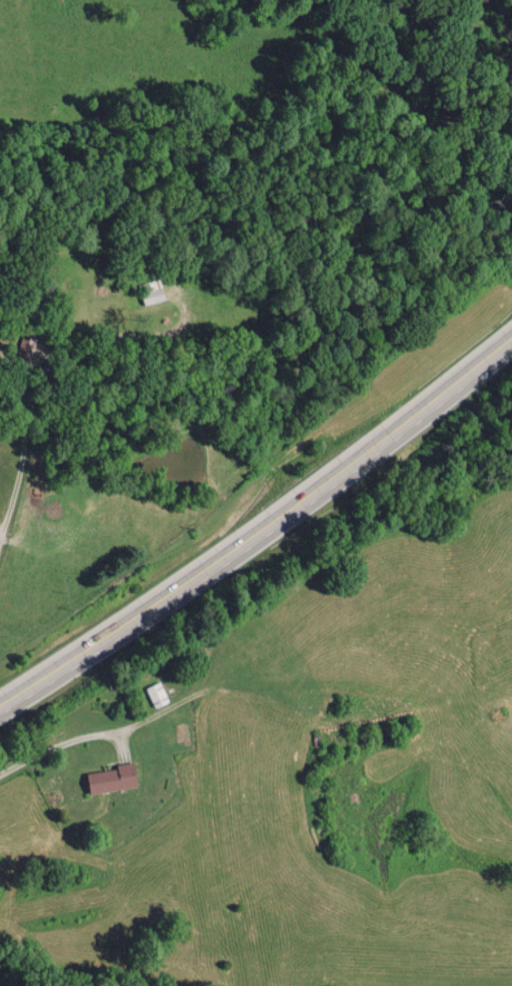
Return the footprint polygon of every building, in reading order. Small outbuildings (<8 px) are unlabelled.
[(141,292),(144,305),(166,299),(162,286),(141,292)] [(153,707),(168,702),(162,682),(147,687),(153,707)] [(87,771),(90,793),(138,787),(136,765),(87,771)]
